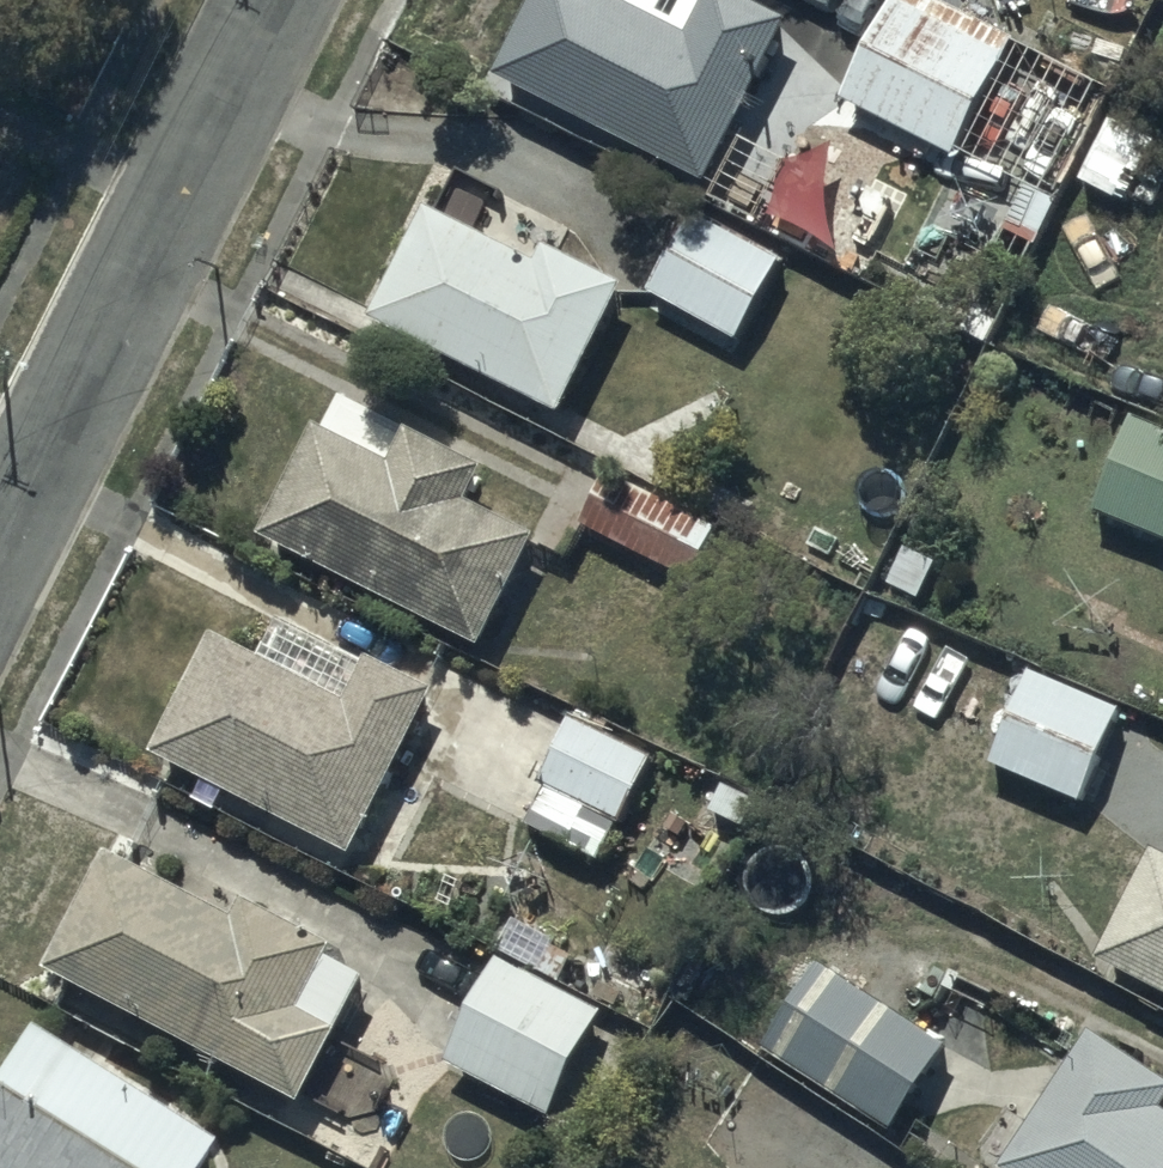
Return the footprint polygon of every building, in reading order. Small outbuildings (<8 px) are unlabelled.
[(707,180),(786,23),(741,0),(709,0),(691,35),(621,0),(540,0),(501,77),(707,180)] [(957,161),(961,154),(1046,197),(1103,84),(936,0),(893,0),(841,103),(957,161)] [(711,203),(758,227),(801,143),(753,119),(711,203)] [(1161,147),(1113,124),(1083,190),(1130,212),(1161,147)] [(379,319),(562,413),(626,288),(548,248),(540,263),(435,209),(379,319)] [(653,292),(738,339),(782,261),(697,214),(653,292)] [(1162,539),(1162,428),(1136,417),(1096,512),(1162,539)] [(266,537),(483,646),(538,539),(467,504),(484,470),(409,432),(393,464),(321,428),(266,537)] [(609,474),(583,528),(692,581),(718,527),(609,474)] [(151,755),(352,855),(433,692),(369,660),(367,663),(276,618),(260,649),(215,627),(151,755)] [(991,764),(1083,803),(1122,710),(1030,671),(991,764)] [(528,827),(601,861),(619,823),(626,827),(659,757),(572,716),(540,782),(548,785),(528,827)] [(51,972),(304,1103),(369,979),(330,959),(336,947),(246,901),(238,916),(113,852),(51,972)] [(1162,990),(1162,855),(1161,854),(1107,962),(1162,990)] [(449,1064),(554,1115),(605,1012),(499,961),(449,1064)] [(767,1050),(894,1131),(949,1046),(821,965),(767,1050)] [(212,1150),(29,1033),(0,1078),(0,1167),(201,1167),(212,1150)] [(1162,1114),(1162,1113),(1162,1081),(1091,1033),(1002,1167),(1162,1167),(1162,1114)]
